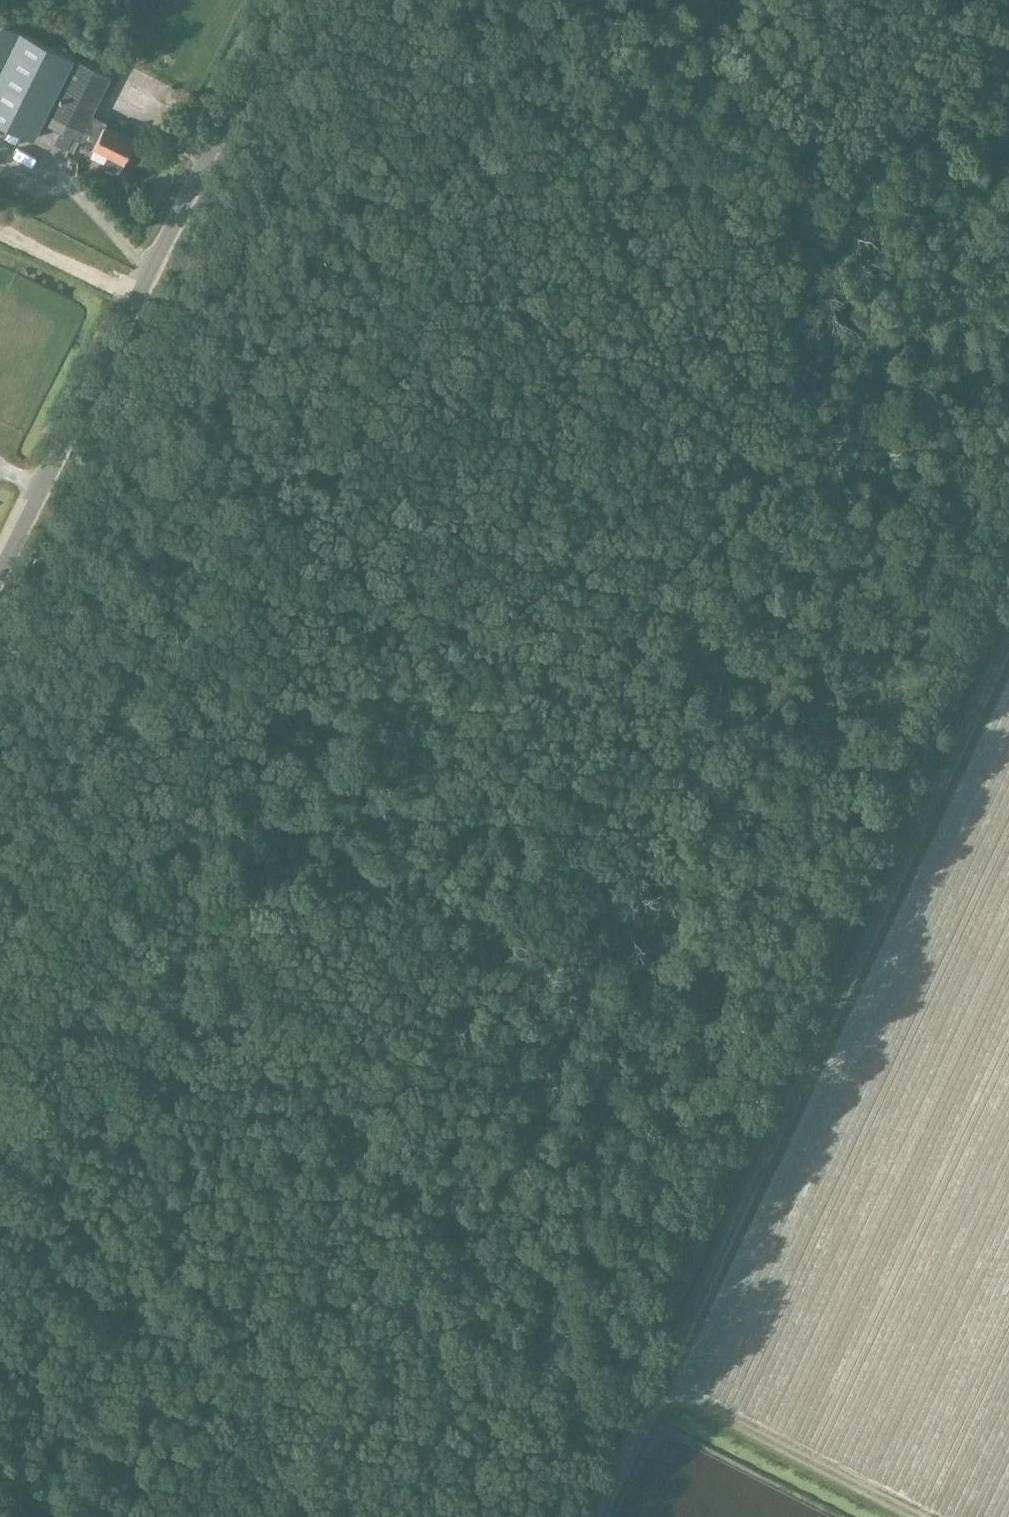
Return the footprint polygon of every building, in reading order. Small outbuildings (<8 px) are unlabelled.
[(32,139),(73,57),(0,22),(0,123),(32,139)] [(119,169),(123,161),(133,141),(102,125),(105,121),(91,115),(111,76),(75,58),(43,122),(93,146),(109,154),(105,162),(107,167),(113,170),(119,169)]
